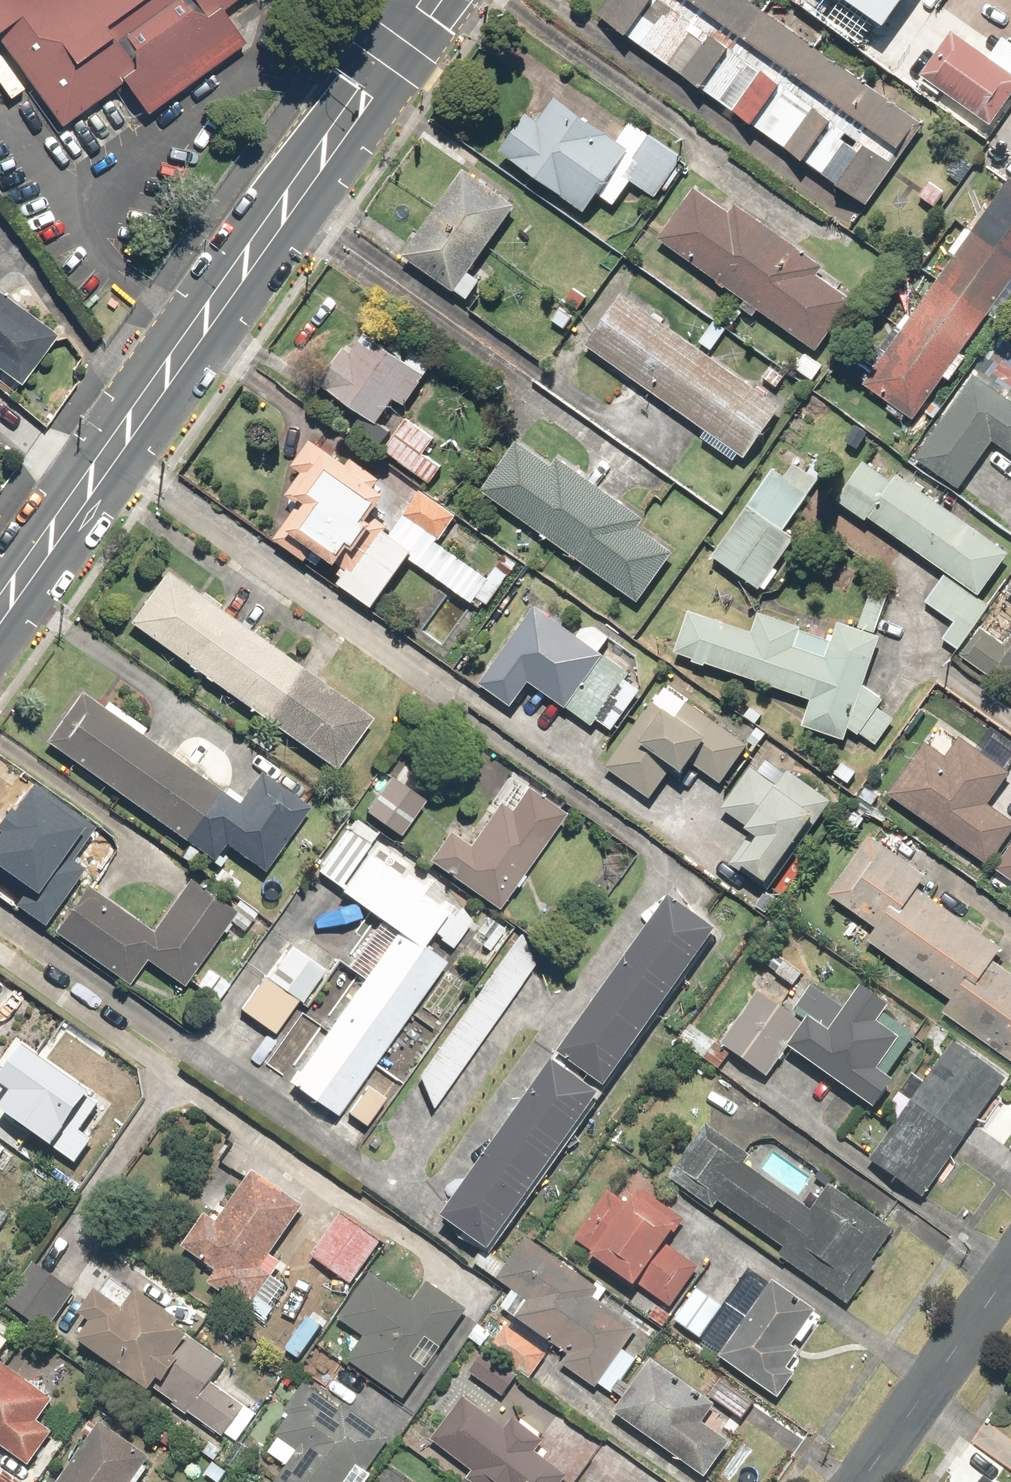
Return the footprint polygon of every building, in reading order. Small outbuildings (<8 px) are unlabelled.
[(63,121),(121,79),(145,111),(243,40),(221,9),(233,0),(0,0),(0,35),(63,121)] [(603,17),(868,202),(924,122),(750,0),(615,0),(603,17)] [(887,17),(900,0),(863,0),(887,17)] [(922,74),(993,125),(1010,99),(1010,67),(955,27),(922,74)] [(529,113),(503,150),(585,210),(599,191),(611,200),(627,178),(655,199),(685,158),(632,119),(616,142),(558,99),(541,122),(529,113)] [(463,171),(404,256),(468,300),(481,281),(468,272),(514,206),(463,171)] [(863,383),(910,418),(1010,280),(1010,180),(863,383)] [(697,184),(660,234),(817,352),(853,303),(835,290),(842,281),(739,204),(733,211),(697,184)] [(21,386),(58,336),(0,293),(0,370),(21,386)] [(780,404),(619,294),(582,348),(743,458),(780,404)] [(346,345),(320,380),(377,424),(394,402),(403,409),(436,365),(413,348),(402,362),(366,335),(354,351),(346,345)] [(914,456),(959,487),(993,439),(1010,452),(1010,404),(971,376),(914,456)] [(404,417),(382,450),(430,481),(440,467),(422,455),(434,437),(404,417)] [(516,437),(479,487),(636,601),(671,553),(634,526),(641,517),(562,459),(557,466),(516,437)] [(299,508),(286,526),(337,563),(351,543),(356,546),(371,525),(363,520),(383,492),(375,487),(380,479),(352,459),(347,466),(308,438),(289,465),(301,474),(284,497),(299,508)] [(814,486),(779,461),(712,556),(760,590),(797,538),(784,529),(814,486)] [(865,462),(838,499),(866,519),(869,516),(947,573),(926,602),(953,622),(941,638),(958,650),(971,632),(996,598),(982,588),(1007,554),(898,475),(893,482),(865,462)] [(488,578),(437,541),(456,515),(422,490),(389,535),(382,530),(354,569),(347,564),(335,581),(371,607),(408,556),(473,603),(477,598),(487,605),(516,564),(504,555),(488,578)] [(165,569),(128,621),(335,770),(373,717),(165,569)] [(577,637),(535,607),(481,684),(511,705),(528,681),(590,724),(595,717),(613,729),(641,689),(626,679),(629,675),(596,652),(609,634),(589,620),(577,637)] [(863,684),(879,635),(836,621),(831,636),(761,613),(754,635),(689,614),(676,655),(811,699),(803,726),(845,740),(848,729),(859,736),(861,733),(876,745),(896,718),(878,705),(884,696),(863,684)] [(1006,649),(984,635),(967,660),(1010,689),(1010,642),(1006,649)] [(749,741),(666,683),(608,767),(651,797),(673,764),(683,771),(690,761),(720,782),(749,741)] [(82,691),(46,740),(213,862),(225,845),(264,874),(311,809),(261,772),(238,804),(140,732),(144,727),(108,701),(104,707),(82,691)] [(889,795),(989,864),(1010,832),(1010,820),(988,804),(1010,771),(961,737),(948,755),(927,740),(889,795)] [(768,881),(829,796),(790,767),(785,774),(766,760),(758,771),(751,765),(720,807),(761,837),(743,863),(768,881)] [(397,803),(410,783),(391,771),(363,814),(403,840),(417,816),(397,803)] [(0,834),(0,865),(30,885),(17,905),(48,926),(87,870),(74,860),(97,827),(35,784),(0,834)] [(498,912),(561,813),(524,790),(511,810),(495,801),(469,843),(449,831),(426,867),(498,912)] [(363,852),(377,833),(354,816),(315,871),(338,887),(363,852)] [(831,891),(877,924),(866,938),(952,1000),(943,1013),(1010,1062),(1010,972),(995,961),(1003,951),(919,890),(928,877),(871,835),(831,891)] [(996,866),(1010,875),(1010,843),(996,866)] [(363,852),(338,887),(400,931),(291,1083),(339,1118),(481,919),(461,904),(452,916),(363,852)] [(150,932),(90,886),(55,932),(127,987),(147,961),(181,987),(232,921),(244,930),(257,913),(238,899),(232,908),(192,877),(150,932)] [(555,1062),(605,1097),(722,932),(673,897),(555,1062)] [(547,947),(520,928),(418,1078),(445,1096),(547,947)] [(265,976),(297,1001),(303,1005),(329,971),(290,942),(265,976)] [(297,1001),(265,976),(240,1009),(273,1034),(297,1001)] [(768,1080),(789,1052),(875,1115),(896,1087),(886,1080),(915,1040),(884,1018),(888,1013),(861,994),(847,1014),(810,987),(791,1014),(760,992),(721,1046),(768,1080)] [(1010,1082),(955,1043),(925,1085),(913,1076),(885,1116),(897,1125),(868,1165),(923,1204),(1010,1082)] [(0,1098),(0,1108),(74,1160),(90,1136),(79,1129),(99,1100),(17,1044),(0,1068),(0,1084),(6,1089),(0,1098)] [(605,1097),(555,1062),(443,1221),(492,1256),(605,1097)] [(347,1111),(365,1125),(384,1099),(367,1086),(347,1111)] [(779,1258),(852,1309),(900,1240),(827,1188),(815,1205),(711,1131),(674,1184),(714,1212),(719,1204),(784,1250),(779,1258)] [(305,1211),(252,1174),(214,1229),(203,1221),(182,1251),(216,1275),(208,1286),(250,1316),(275,1281),(263,1273),(305,1211)] [(638,1290),(667,1247),(665,1245),(682,1219),(638,1190),(628,1206),(606,1191),(573,1240),(593,1254),(588,1263),(634,1294),(638,1289),(638,1290)] [(379,1244),(340,1218),(312,1261),(351,1287),(379,1244)] [(525,1300),(513,1318),(570,1357),(562,1368),(595,1390),(636,1330),(593,1301),(599,1292),(526,1242),(499,1282),(525,1300)] [(667,1247),(638,1290),(672,1312),(701,1269),(667,1247)] [(46,1335),(74,1292),(30,1264),(2,1307),(46,1335)] [(92,1328),(78,1348),(151,1397),(157,1388),(167,1394),(159,1405),(222,1447),(226,1440),(236,1446),(257,1415),(215,1387),(221,1378),(212,1372),(219,1362),(179,1335),(184,1328),(108,1276),(79,1319),(92,1328)] [(371,1278),(341,1320),(366,1338),(350,1361),(404,1400),(466,1313),(427,1285),(411,1307),(371,1278)] [(771,1289),(719,1361),(779,1404),(798,1378),(787,1371),(799,1354),(790,1347),(811,1318),(771,1289)] [(722,1309),(698,1293),(677,1324),(701,1340),(722,1309)] [(505,1323),(483,1351),(526,1385),(548,1357),(505,1323)] [(612,1417),(704,1481),(708,1481),(731,1449),(702,1429),(714,1411),(649,1365),(612,1417)] [(30,1471),(55,1435),(41,1425),(55,1406),(0,1366),(0,1450),(30,1471)] [(757,1404),(717,1379),(706,1397),(746,1422),(757,1404)] [(389,1440),(301,1389),(286,1414),(292,1418),(267,1460),(288,1472),(282,1481),(350,1481),(353,1477),(361,1481),(364,1481),(389,1440)] [(432,1442),(473,1472),(467,1481),(469,1481),(566,1481),(567,1480),(533,1456),(542,1444),(513,1423),(506,1433),(462,1401),(432,1442)] [(90,1438),(60,1481),(142,1481),(156,1463),(93,1419),(83,1433),(90,1438)]
